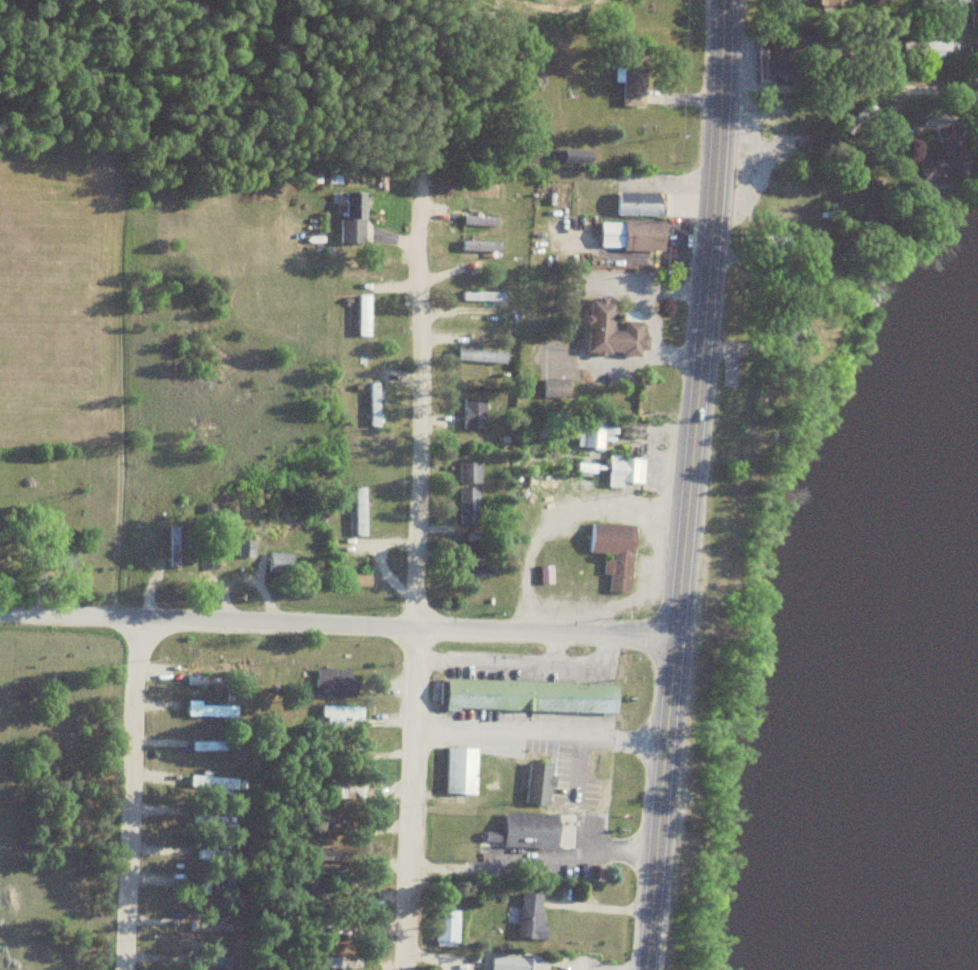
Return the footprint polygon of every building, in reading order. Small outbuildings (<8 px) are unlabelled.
[(794,8),(844,7),(843,0),(794,0),(794,8)] [(949,42),(909,42),(909,57),(943,57),(943,50),(949,50),(949,42)] [(759,44),(759,76),(789,76),(789,44),(759,44)] [(940,143),(941,150),(917,154),(921,180),(966,174),(961,141),(940,143)] [(344,220),(340,220),(340,244),(366,243),(365,192),(344,192),(344,220)] [(617,216),(663,216),(663,193),(617,193),(617,216)] [(663,250),(663,221),(600,221),(600,250),(663,250)] [(463,300),(492,300),(492,305),(502,305),(502,292),(463,292),(463,300)] [(358,336),(370,336),(370,295),(358,295),(358,336)] [(587,353),(647,357),(648,337),(642,337),(643,322),(625,321),(624,331),(613,331),(615,301),(590,299),(587,353)] [(505,351),(457,349),(457,360),(505,362),(505,351)] [(568,397),(568,380),(544,380),(544,397),(568,397)] [(369,425),(379,425),(379,383),(369,383),(369,425)] [(485,429),(485,399),(463,399),(463,429),(485,429)] [(608,485),(644,485),(644,457),(608,457),(608,485)] [(480,484),(479,461),(458,461),(459,524),(478,524),(478,485),(480,484)] [(365,487),(355,487),(355,536),(365,536),(365,487)] [(589,552),(611,554),(608,591),(631,593),(635,527),(591,523),(589,552)] [(238,556),(252,556),(252,540),(238,540),(238,556)] [(291,573),(291,553),(268,553),(268,573),(291,573)] [(490,573),(490,564),(464,564),(464,573),(490,573)] [(356,698),(357,679),(350,679),(350,669),(316,668),(316,697),(356,698)] [(186,686),(222,686),(222,676),(186,676),(186,686)] [(446,679),(445,708),(617,713),(618,684),(446,679)] [(186,703),(186,716),(235,716),(235,703),(186,703)] [(353,706),(322,706),(322,725),(342,725),(342,716),(353,716),(353,706)] [(224,740),(191,740),(191,751),(224,751),(224,740)] [(476,747),(446,746),(446,794),(476,794),(476,747)] [(525,803),(550,805),(553,763),(528,761),(525,803)] [(195,792),(238,792),(238,777),(195,777),(195,792)] [(330,789),(336,789),(336,798),(361,798),(361,780),(330,780),(330,789)] [(558,848),(558,814),(504,812),(504,832),(491,832),(491,844),(501,844),(501,847),(558,848)] [(219,850),(196,850),(196,859),(219,859),(219,850)] [(540,913),(541,894),(520,893),(519,937),(544,938),(545,913),(540,913)] [(457,910),(435,910),(435,947),(457,947),(457,910)] [(213,931),(230,931),(230,923),(213,923),(213,931)] [(540,958),(491,956),(491,969),(539,969),(540,958)] [(358,958),(314,959),(314,969),(358,968),(358,958)]
